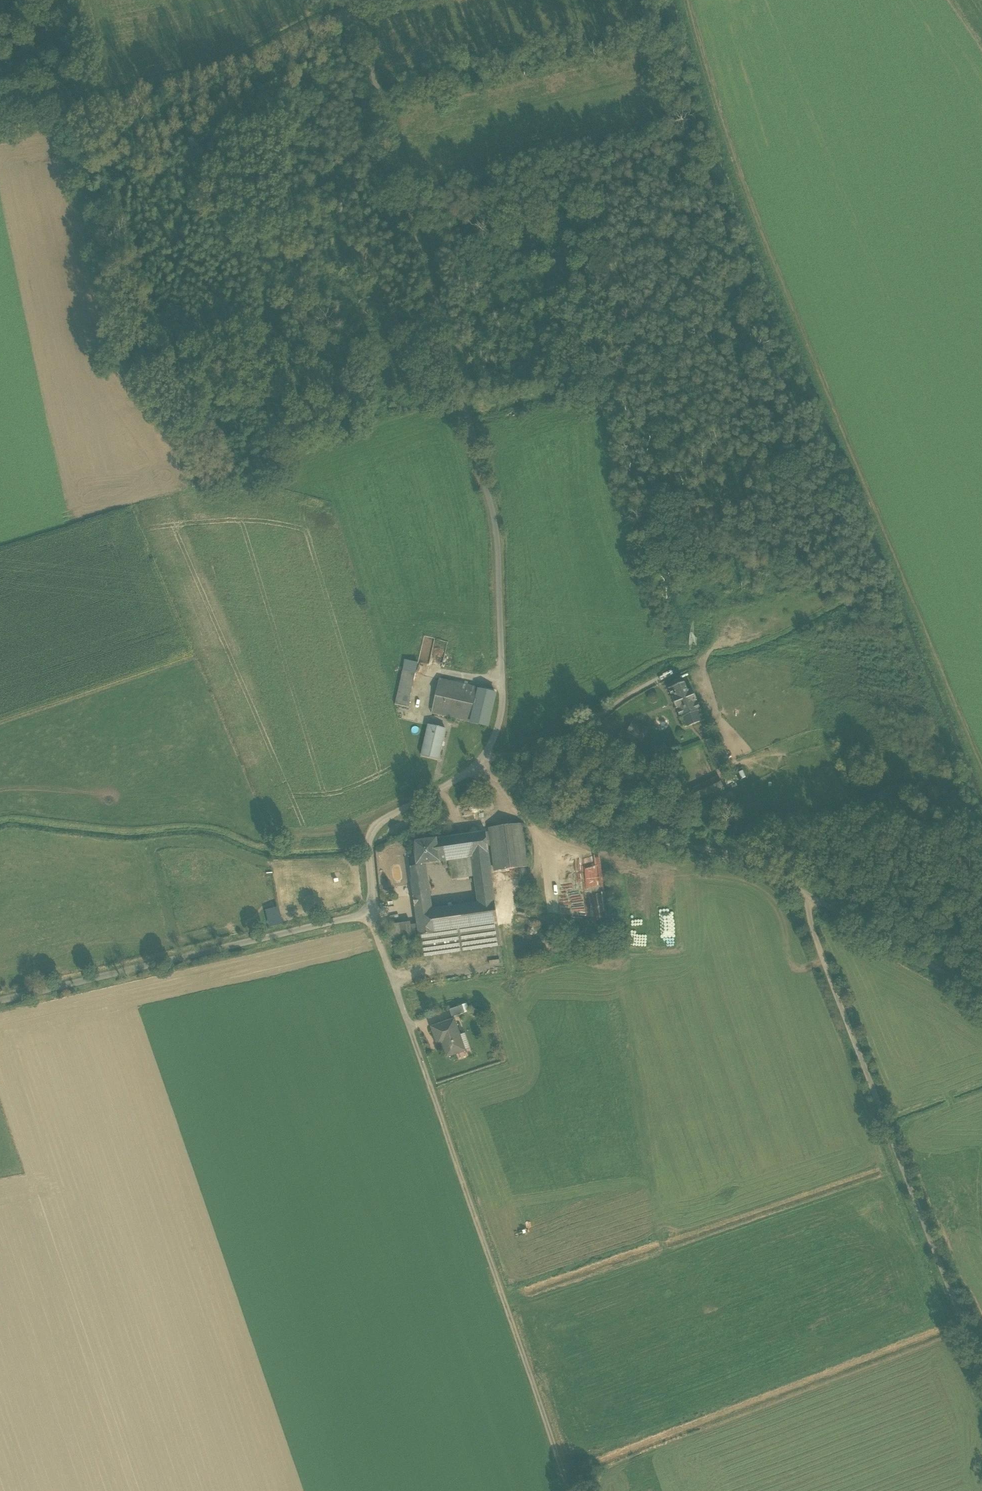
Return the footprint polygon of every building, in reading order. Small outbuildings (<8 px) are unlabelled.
[(405,659),(402,670),(416,673),(419,662),(405,659)] [(416,673),(402,670),(395,705),(408,708),(416,673)] [(479,688),(440,679),(431,713),(471,722),(479,690),(478,690),(479,688)] [(693,689),(688,691),(685,683),(669,689),(681,719),(687,717),(690,726),(705,720),(693,689)] [(496,694),(479,690),(471,722),(489,727),(496,694)] [(446,728),(429,725),(421,756),(438,760),(446,728)] [(717,751),(710,754),(717,770),(724,767),(717,751)] [(722,781),(692,795),(695,801),(725,787),(722,781)] [(483,803),(461,806),(463,816),(484,813),(483,803)] [(522,824),(489,828),(490,832),(486,832),(488,846),(492,846),(495,871),(527,867),(522,824)] [(486,832),(437,839),(440,860),(472,856),(489,853),(488,846),(486,832)] [(437,839),(414,842),(417,866),(426,865),(440,862),(440,860),(437,839)] [(489,853),(472,856),(474,877),(475,883),(492,881),(489,853)] [(472,856),(449,859),(452,880),(474,877),(472,856)] [(417,866),(409,867),(413,898),(430,896),(426,865),(417,866)] [(492,881),(475,883),(478,903),(495,901),(492,881)] [(564,883),(565,899),(579,899),(579,883),(564,883)] [(430,896),(413,898),(417,924),(419,936),(436,934),(432,909),(430,896)] [(478,903),(432,909),(436,934),(498,925),(495,901),(478,903)] [(266,909),(270,927),(284,923),(280,905),(266,909)] [(410,922),(387,926),(389,940),(412,937),(411,925),(410,922)] [(436,934),(419,936),(422,956),(501,945),(498,925),(436,934)] [(462,1005),(450,1010),(452,1017),(465,1013),(462,1005)] [(454,1020),(432,1027),(435,1037),(440,1036),(447,1057),(465,1051),(454,1020)]
